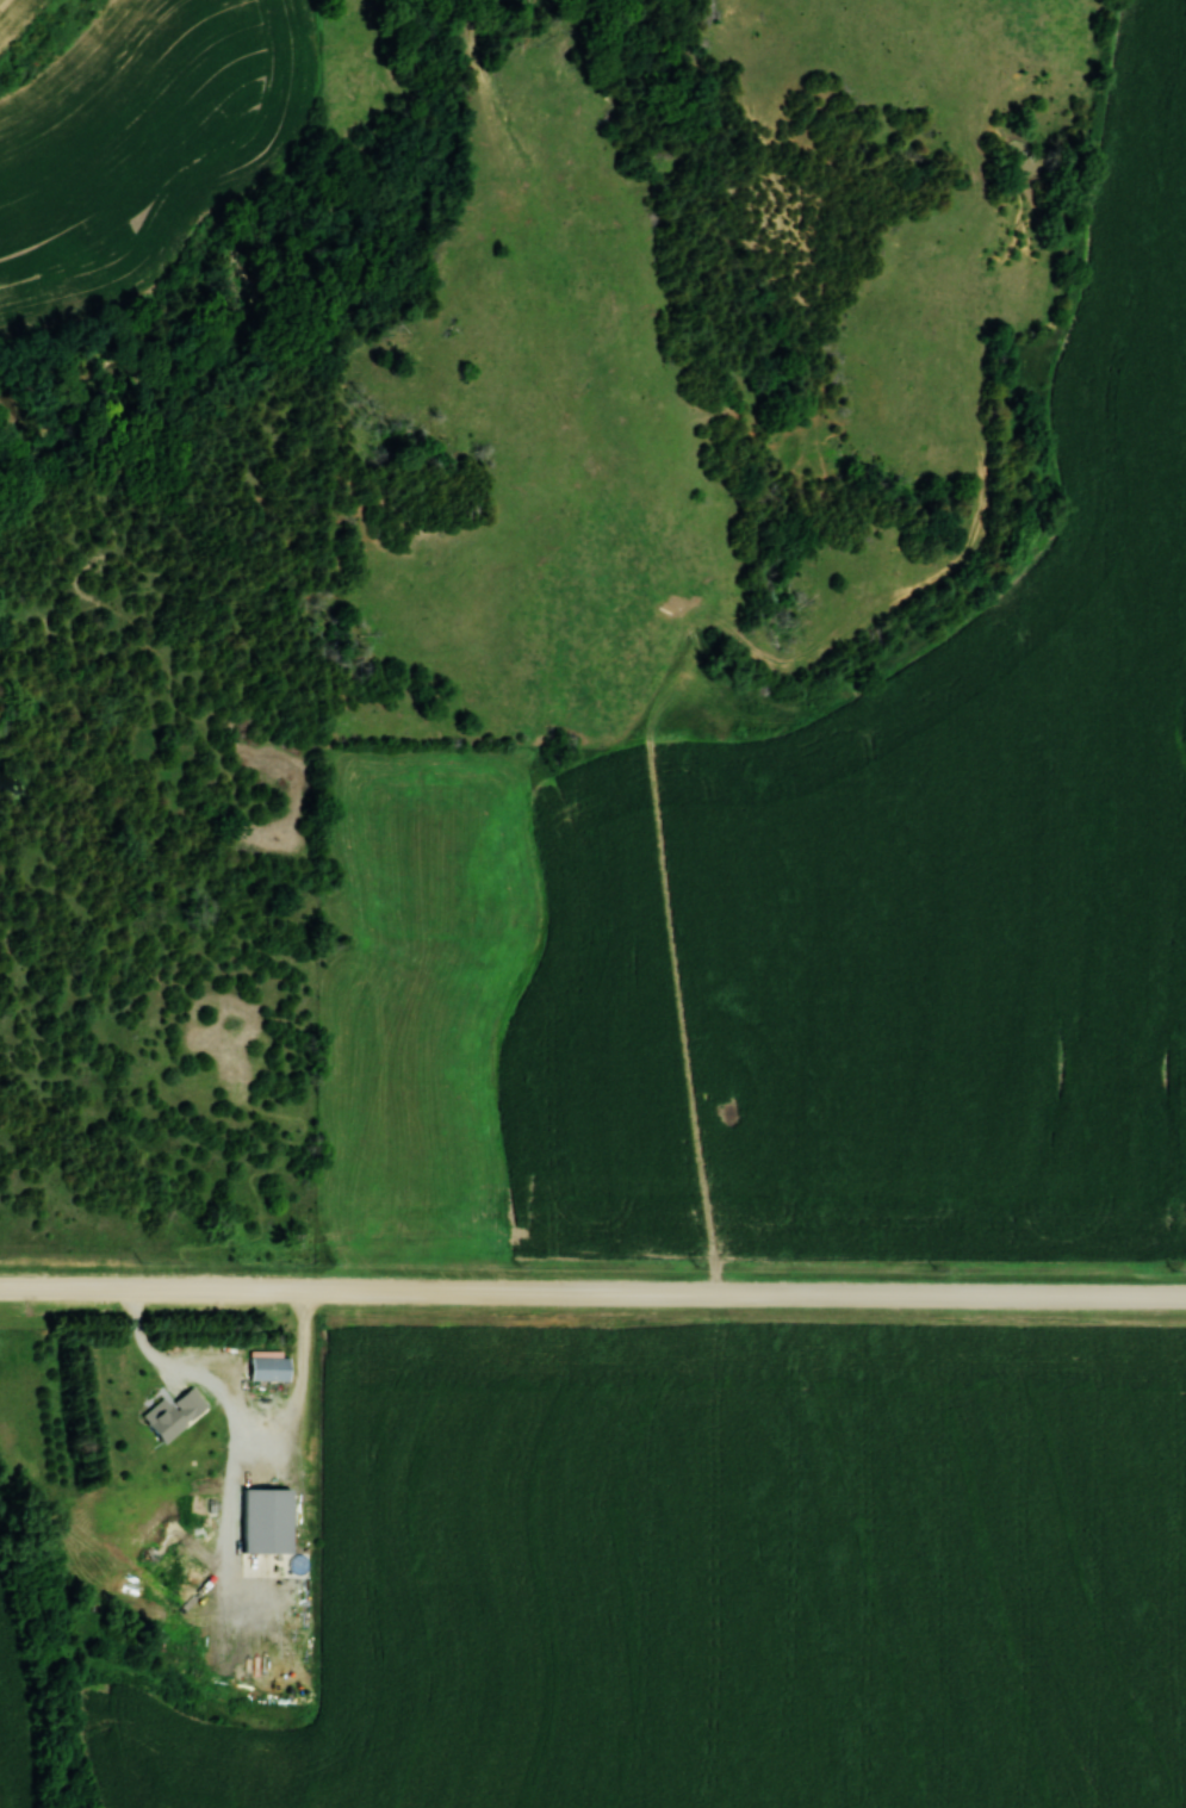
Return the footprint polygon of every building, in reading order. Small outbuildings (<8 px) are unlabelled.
[(288,1391),(288,1355),(249,1355),(249,1391),(288,1391)] [(163,1396),(140,1413),(161,1441),(208,1405),(193,1385),(169,1403),(163,1396)] [(241,1551),(290,1551),(290,1486),(241,1486),(241,1551)]
